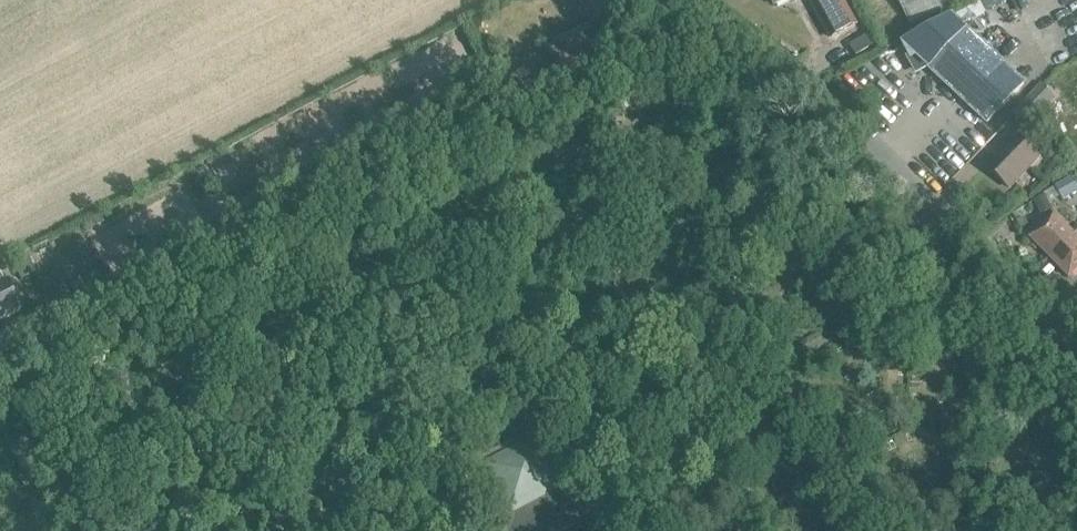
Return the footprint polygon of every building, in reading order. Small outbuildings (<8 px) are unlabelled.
[(588,15),(593,25),(613,14),(608,4),(614,1),(613,0),(579,0),(588,15)] [(809,0),(831,39),(856,25),(842,0),(810,0),(809,0)] [(897,34),(957,0),(878,0),(897,34)] [(951,18),(903,44),(912,59),(916,56),(930,69),(987,123),(1023,84),(963,29),(951,18)] [(551,60),(553,59),(594,41),(588,25),(544,45),(551,60)] [(849,45),(855,55),(875,44),(870,34),(849,45)] [(560,75),(568,71),(569,73),(602,58),(594,41),(553,59),(556,67),(560,75)] [(1030,116),(1033,119),(1054,97),(1041,84),(1014,113),(1024,123),(1030,116)] [(1009,188),(1023,173),(1038,157),(1015,136),(986,166),(1009,188)] [(1076,193),(1076,189),(1072,179),(1065,183),(1056,188),(1062,200),(1076,193)] [(1042,215),(1051,210),(1044,196),(1034,201),(1042,215)] [(1054,214),(1030,238),(1069,278),(1076,270),(1076,238),(1054,214)] [(19,311),(4,282),(3,280),(0,275),(0,321),(19,311)] [(537,441),(551,433),(540,412),(518,423),(526,437),(507,447),(482,460),(475,446),(453,457),(464,478),(478,471),(501,514),(487,522),(492,530),(522,530),(585,498),(574,477),(560,484),(537,441)]
